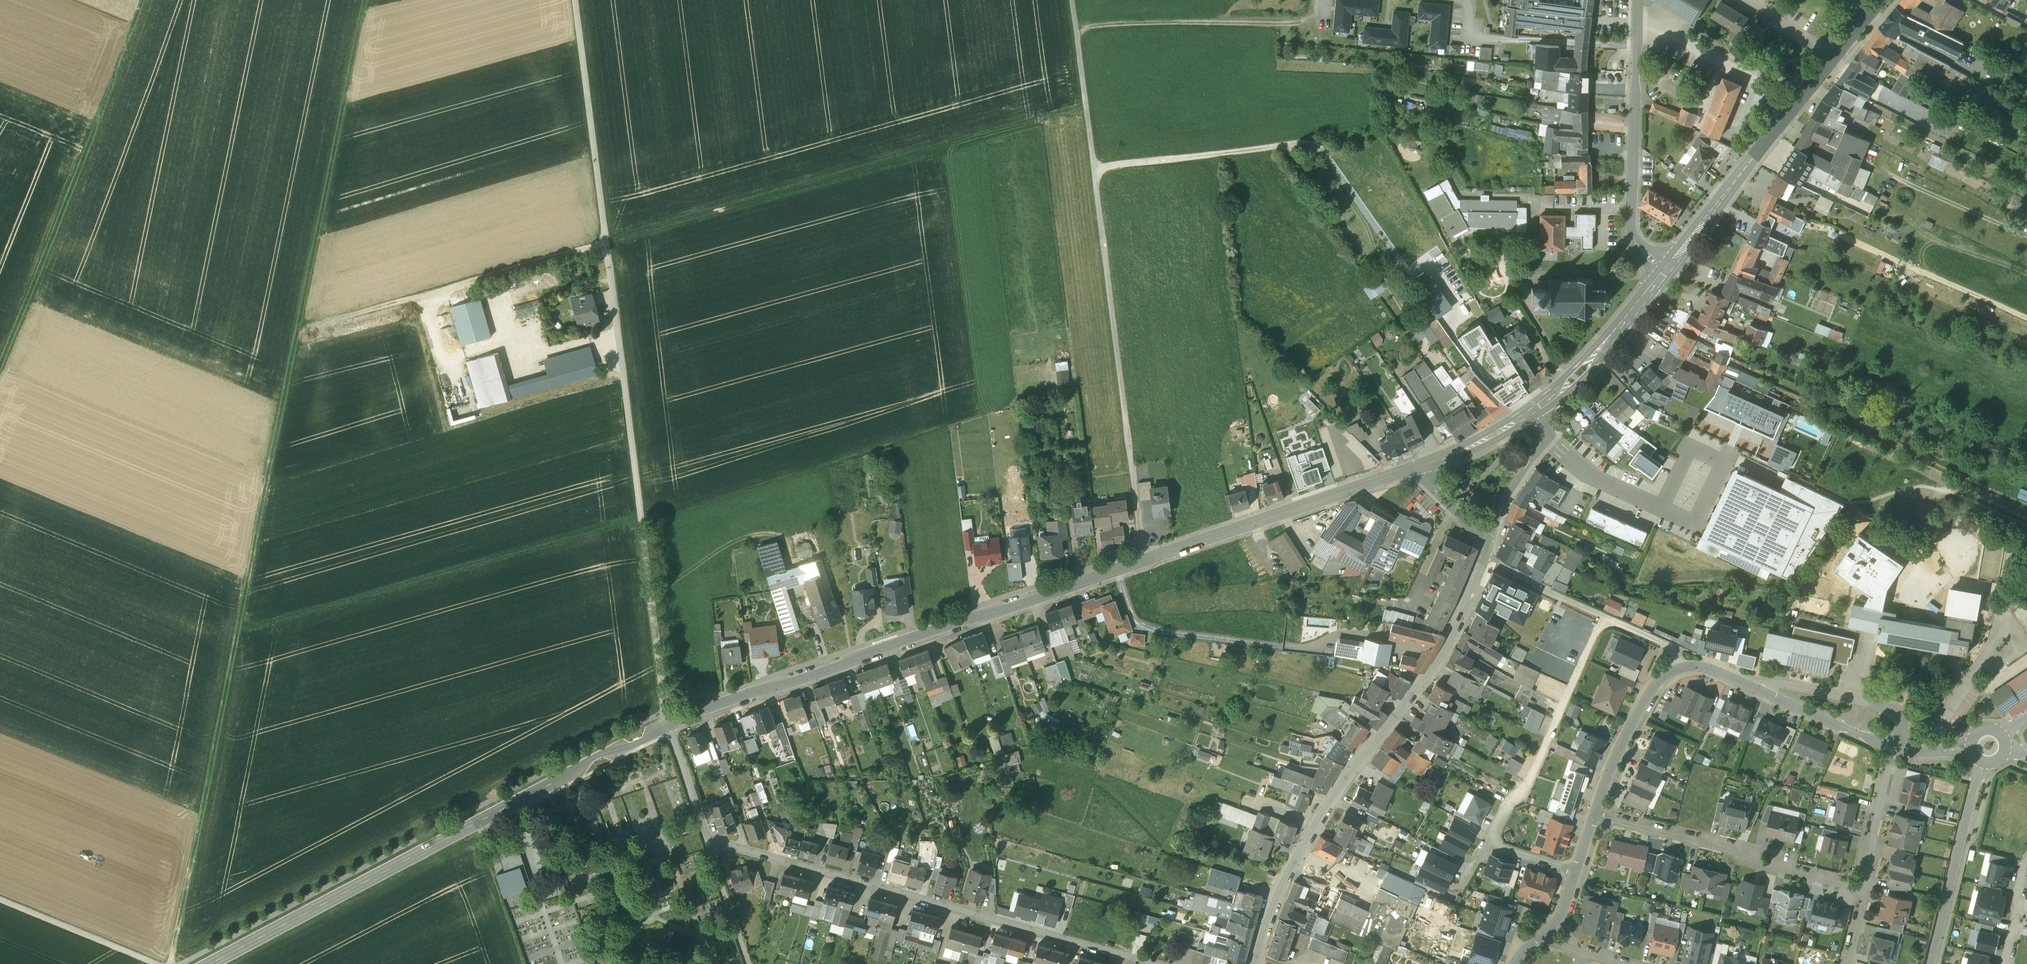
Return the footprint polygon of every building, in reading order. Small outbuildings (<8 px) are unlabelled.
[(1351,0),(1337,0),(1335,30),(1349,31),(1350,13),(1351,0)] [(1350,13),(1377,16),(1379,1),(1373,0),(1351,0),(1350,13)] [(1507,6),(1590,17),(1593,0),(1573,0),(1573,2),(1558,0),(1508,0),(1507,6)] [(1695,23),(1708,0),(1656,0),(1695,23)] [(1897,7),(1908,14),(1914,7),(1920,0),(1903,0),(1897,7)] [(2005,10),(2011,0),(1988,0),(2005,10)] [(1946,1),(1945,3),(1936,18),(1931,25),(1948,34),(1959,16),(1954,13),(1957,8),(1946,1)] [(1748,18),(1721,2),(1712,16),(1734,29),(1739,32),(1740,33),(1748,18)] [(1433,16),(1448,18),(1449,6),(1420,3),(1418,18),(1432,19),(1433,16)] [(1590,17),(1507,6),(1504,35),(1517,36),(1518,26),(1548,29),(1548,27),(1557,28),(1556,30),(1576,32),(1575,39),(1577,39),(1577,38),(1578,38),(1587,39),(1590,17)] [(1897,7),(1879,28),(1888,35),(1889,34),(1895,37),(1902,29),(1957,56),(1964,42),(1948,34),(1931,25),(1908,14),(1897,7)] [(1936,18),(1914,7),(1908,14),(1931,25),(1936,18)] [(1962,11),(1957,8),(1954,13),(1959,16),(1962,11)] [(1392,30),(1391,44),(1406,46),(1409,13),(1393,12),(1392,30)] [(2023,19),(2009,12),(2006,17),(2020,25),(2023,19)] [(1433,16),(1432,19),(1430,47),(1445,48),(1448,18),(1433,16)] [(1391,44),(1392,30),(1365,27),(1364,42),(1391,44)] [(1879,28),(1873,36),(1872,36),(1869,39),(1869,40),(1862,48),(1880,59),(1884,61),(1895,67),(1900,57),(1881,46),(1889,36),(1888,35),(1879,28)] [(1734,29),(1728,39),(1733,42),(1739,32),(1734,29)] [(1739,32),(1733,42),(1739,45),(1744,35),(1740,33),(1739,32)] [(1577,47),(1587,48),(1587,44),(1587,39),(1578,38),(1577,43),(1577,47)] [(1549,69),(1565,71),(1574,72),(1585,73),(1587,48),(1577,47),(1576,60),(1568,59),(1568,58),(1561,57),(1561,59),(1558,59),(1558,46),(1537,44),(1535,68),(1543,69),(1549,69)] [(1900,57),(1905,60),(1913,47),(1908,44),(1900,57)] [(1492,48),(1480,47),(1479,59),(1491,60),(1492,48)] [(1950,66),(1913,47),(1900,70),(1904,73),(1916,80),(1936,91),(1940,84),(1950,66)] [(1880,59),(1862,48),(1850,65),(1856,70),(1857,71),(1858,71),(1862,65),(1865,67),(1873,72),(1875,68),(1880,59)] [(1905,60),(1900,57),(1895,67),(1900,70),(1905,60)] [(1880,59),(1875,68),(1879,70),(1884,61),(1880,59)] [(1490,63),(1472,61),(1471,70),(1489,72),(1490,63)] [(1856,70),(1850,65),(1836,83),(1844,89),(1845,89),(1857,95),(1860,96),(1861,93),(1866,84),(1853,77),(1857,71),(1856,70)] [(1588,73),(1585,73),(1574,72),(1565,71),(1549,69),(1543,69),(1542,80),(1541,89),(1546,89),(1556,91),(1557,81),(1558,79),(1564,80),(1564,75),(1570,75),(1570,84),(1566,83),(1565,92),(1587,95),(1588,73)] [(1916,80),(1904,73),(1899,81),(1911,87),(1916,80)] [(1490,81),(1452,76),(1451,81),(1489,87),(1490,81)] [(1723,77),(1701,129),(1720,137),(1742,84),(1723,77)] [(1911,87),(1899,81),(1893,91),(1905,98),(1911,87)] [(2024,82),(2017,94),(2026,100),(2026,84),(2024,82)] [(1844,89),(1836,83),(1829,91),(1829,90),(1826,93),(1827,93),(1823,99),(1833,104),(1836,105),(1839,99),(1852,105),(1857,95),(1845,89),(1844,89)] [(1866,84),(1861,93),(1868,97),(1872,88),(1866,84)] [(1888,100),(1893,91),(1881,84),(1876,93),(1888,100)] [(1949,90),(1940,84),(1936,91),(1946,96),(1949,90)] [(1546,97),(1546,100),(1553,100),(1560,100),(1560,98),(1565,99),(1565,92),(1556,91),(1546,89),(1546,97)] [(1587,95),(1565,92),(1565,101),(1568,102),(1568,110),(1576,111),(1577,110),(1586,111),(1587,95)] [(1860,96),(1857,95),(1852,105),(1839,99),(1836,105),(1838,107),(1842,102),(1855,109),(1856,106),(1860,106),(1868,110),(1869,107),(1871,104),(1871,102),(1860,96)] [(1844,121),(1827,114),(1833,104),(1823,99),(1813,116),(1822,122),(1840,129),(1844,121)] [(1681,113),(1653,102),(1650,111),(1678,122),(1681,113)] [(1539,105),(1530,104),(1529,111),(1536,113),(1538,113),(1539,105)] [(1556,108),(1555,107),(1542,106),(1539,105),(1538,113),(1536,113),(1536,115),(1538,115),(1538,116),(1560,119),(1558,109),(1556,108)] [(1868,110),(1860,106),(1856,106),(1855,109),(1854,112),(1865,117),(1867,111),(1868,110)] [(1696,114),(1682,108),(1681,113),(1678,122),(1691,127),(1696,114)] [(1586,111),(1577,110),(1576,111),(1568,110),(1558,109),(1560,119),(1574,122),(1573,130),(1586,130),(1586,111)] [(1865,117),(1864,120),(1868,122),(1872,113),(1867,111),(1865,117)] [(1865,117),(1854,112),(1852,116),(1863,120),(1864,120),(1865,117)] [(1887,121),(1872,113),(1868,122),(1883,129),(1887,121)] [(1937,114),(1934,119),(1951,129),(1954,123),(1937,114)] [(1560,119),(1538,116),(1537,123),(1541,123),(1548,125),(1548,127),(1559,128),(1560,119)] [(1822,122),(1813,116),(1800,141),(1810,146),(1814,138),(1827,144),(1834,128),(1822,123),(1822,122)] [(1863,120),(1852,116),(1849,123),(1853,125),(1849,133),(1857,136),(1863,120)] [(1863,120),(1857,136),(1861,138),(1868,122),(1864,120),(1863,120)] [(1849,123),(1844,121),(1840,129),(1845,132),(1845,131),(1849,133),(1853,125),(1849,123)] [(1559,128),(1548,127),(1548,125),(1541,123),(1540,132),(1547,134),(1545,144),(1557,145),(1558,138),(1559,129),(1559,128)] [(1503,134),(1529,141),(1531,132),(1505,125),(1503,134)] [(1844,133),(1834,128),(1827,144),(1838,148),(1845,133),(1844,133)] [(1573,130),(1559,129),(1558,138),(1569,140),(1569,143),(1572,143),(1572,154),(1586,154),(1586,130),(1573,130)] [(1989,141),(1994,144),(2001,132),(1995,129),(1989,141)] [(1849,133),(1845,131),(1845,132),(1844,133),(1845,133),(1838,148),(1845,151),(1839,168),(1835,176),(1852,184),(1858,171),(1870,141),(1861,138),(1857,136),(1849,133)] [(1709,144),(1698,137),(1692,145),(1698,149),(1700,146),(1706,150),(1709,145),(1709,144)] [(1733,148),(1713,138),(1709,144),(1709,145),(1706,150),(1715,156),(1715,157),(1717,159),(1726,157),(1729,153),(1733,148)] [(1810,146),(1800,141),(1796,147),(1806,152),(1810,146)] [(1557,145),(1545,144),(1545,150),(1546,151),(1556,152),(1557,145)] [(1733,148),(1729,153),(1734,157),(1741,148),(1737,144),(1733,148)] [(1706,150),(1700,146),(1698,149),(1692,158),(1707,168),(1715,157),(1715,156),(1706,150)] [(1796,147),(1778,174),(1788,179),(1799,184),(1802,186),(1808,174),(1813,164),(1805,160),(1808,153),(1806,152),(1796,147)] [(1839,168),(1808,153),(1805,160),(1813,164),(1835,176),(1839,168)] [(1586,154),(1572,154),(1561,155),(1561,164),(1562,168),(1582,167),(1582,175),(1591,174),(1590,154),(1586,154)] [(1707,168),(1692,158),(1686,166),(1683,170),(1689,174),(1697,179),(1698,180),(1707,168)] [(1727,159),(1713,162),(1714,168),(1729,166),(1727,159)] [(1686,166),(1680,162),(1674,171),(1685,179),(1689,174),(1683,170),(1686,166)] [(1835,176),(1813,164),(1808,174),(1838,190),(1837,191),(1849,196),(1860,201),(1862,199),(1866,191),(1859,188),(1835,176)] [(1865,174),(1858,171),(1852,184),(1859,188),(1865,174)] [(1591,174),(1582,175),(1582,182),(1582,191),(1591,191),(1591,174)] [(1697,179),(1689,174),(1685,179),(1694,184),(1697,179)] [(1788,179),(1778,174),(1774,182),(1782,186),(1785,183),(1786,183),(1788,179)] [(1429,199),(1451,187),(1447,180),(1425,192),(1429,199)] [(1582,182),(1555,183),(1555,185),(1555,192),(1567,191),(1582,191),(1582,182)] [(1782,186),(1774,182),(1769,191),(1778,195),(1782,186)] [(1458,199),(1451,187),(1429,199),(1439,218),(1443,217),(1453,235),(1468,227),(1468,199),(1458,199)] [(1682,208),(1649,189),(1640,205),(1672,223),(1676,217),(1682,208)] [(1786,211),(1774,205),(1778,195),(1769,191),(1757,219),(1766,223),(1770,214),(1776,218),(1781,220),(1786,211)] [(1879,197),(1866,191),(1862,199),(1874,205),(1879,197)] [(1834,201),(1821,195),(1816,205),(1829,211),(1834,201)] [(1517,200),(1468,199),(1468,227),(1503,228),(1503,230),(1516,230),(1516,207),(1517,200)] [(1516,207),(1516,230),(1525,231),(1526,207),(1516,207)] [(1795,216),(1786,211),(1781,220),(1791,224),(1795,216)] [(1595,214),(1574,213),(1574,226),(1564,226),(1564,215),(1540,215),(1539,249),(1563,249),(1564,237),(1581,237),(1581,249),(1592,249),(1592,234),(1592,229),(1595,229),(1595,214)] [(1776,218),(1770,214),(1766,223),(1773,227),(1776,218)] [(1805,221),(1795,216),(1791,224),(1790,227),(1800,232),(1805,221)] [(1681,220),(1676,217),(1672,223),(1676,226),(1681,220)] [(1763,248),(1784,256),(1789,244),(1769,235),(1773,227),(1766,223),(1757,219),(1747,241),(1756,245),(1763,248)] [(1740,259),(1749,262),(1750,260),(1756,245),(1747,241),(1740,259)] [(1756,263),(1763,248),(1756,245),(1750,260),(1756,263)] [(1772,274),(1769,282),(1777,285),(1788,261),(1780,258),(1772,274)] [(1759,269),(1748,265),(1749,262),(1740,259),(1738,262),(1734,272),(1745,277),(1745,274),(1754,277),(1755,278),(1759,269)] [(1465,267),(1470,270),(1473,264),(1468,262),(1465,267)] [(1772,274),(1759,269),(1755,278),(1769,282),(1772,274)] [(1745,277),(1734,272),(1722,295),(1728,298),(1735,301),(1739,291),(1741,286),(1745,288),(1746,286),(1747,286),(1750,287),(1754,277),(1745,274),(1745,277)] [(1363,289),(1371,299),(1385,288),(1377,277),(1363,289)] [(1569,277),(1567,277),(1567,279),(1559,279),(1560,277),(1558,277),(1558,279),(1549,279),(1548,277),(1547,279),(1548,280),(1537,280),(1537,281),(1536,281),(1536,286),(1537,286),(1537,287),(1532,287),(1531,304),(1537,304),(1537,305),(1536,305),(1536,310),(1537,310),(1537,311),(1548,311),(1546,312),(1548,313),(1549,312),(1558,312),(1558,314),(1559,314),(1559,312),(1567,312),(1567,314),(1569,314),(1569,312),(1576,313),(1576,314),(1578,314),(1588,314),(1588,315),(1590,315),(1590,312),(1597,312),(1596,314),(1603,314),(1603,306),(1605,306),(1604,304),(1608,300),(1609,301),(1610,299),(1608,299),(1608,294),(1610,293),(1609,291),(1608,292),(1604,288),(1605,287),(1603,286),(1603,280),(1590,279),(1590,277),(1588,277),(1588,278),(1578,278),(1578,277),(1576,277),(1576,279),(1569,279),(1569,277)] [(1755,278),(1754,277),(1750,287),(1748,291),(1772,299),(1777,285),(1769,282),(1755,278)] [(1784,288),(1777,285),(1772,299),(1779,302),(1784,288)] [(1722,295),(1712,292),(1707,302),(1717,306),(1724,309),(1728,298),(1722,295)] [(591,295),(580,298),(581,305),(593,302),(591,295)] [(480,298),(451,306),(462,345),(491,336),(480,298)] [(593,302),(581,305),(580,298),(572,300),(579,327),(598,322),(593,302)] [(537,299),(515,306),(518,318),(541,311),(537,299)] [(1759,305),(1747,301),(1746,305),(1757,309),(1769,314),(1771,307),(1760,303),(1759,305)] [(1717,306),(1707,302),(1699,319),(1707,324),(1716,327),(1717,327),(1717,326),(1721,316),(1714,312),(1717,306)] [(1714,312),(1721,316),(1724,309),(1717,306),(1714,312)] [(1498,307),(1484,314),(1490,324),(1503,317),(1498,307)] [(1699,319),(1691,314),(1684,326),(1700,336),(1704,329),(1707,324),(1699,319)] [(1440,340),(1448,335),(1437,319),(1436,317),(1427,323),(1440,340)] [(1484,344),(1505,379),(1489,389),(1498,399),(1499,398),(1507,405),(1514,401),(1513,398),(1520,393),(1522,396),(1529,392),(1521,380),(1523,379),(1500,341),(1500,342),(1498,339),(1496,335),(1489,339),(1484,331),(1486,330),(1481,321),(1461,333),(1461,335),(1457,337),(1469,353),(1484,344)] [(1751,323),(1748,331),(1746,338),(1751,340),(1761,344),(1766,329),(1751,323)] [(1515,329),(1498,339),(1500,342),(1500,341),(1523,379),(1521,380),(1529,392),(1548,376),(1550,375),(1545,367),(1541,370),(1540,367),(1532,371),(1521,352),(1526,349),(1529,349),(1532,348),(1533,344),(1531,341),(1528,340),(1528,338),(1525,332),(1523,332),(1523,331),(1524,328),(1522,325),(1519,324),(1516,326),(1515,329)] [(1716,327),(1707,324),(1704,329),(1714,333),(1714,332),(1716,327)] [(1815,332),(1842,339),(1844,330),(1817,324),(1815,332)] [(1716,327),(1714,332),(1726,337),(1728,331),(1729,330),(1728,330),(1722,328),(1717,326),(1717,327),(1716,327)] [(1681,330),(1680,332),(1675,339),(1689,347),(1692,342),(1695,338),(1681,330)] [(1735,333),(1728,331),(1726,337),(1720,351),(1731,355),(1738,335),(1739,334),(1735,333)] [(1377,333),(1371,338),(1376,346),(1381,343),(1381,341),(1379,338),(1379,335),(1377,333)] [(1692,342),(1707,352),(1710,347),(1695,338),(1692,342)] [(1689,347),(1675,339),(1669,349),(1682,357),(1683,357),(1688,350),(1689,347)] [(1682,357),(1669,349),(1658,367),(1672,373),(1671,375),(1678,379),(1685,382),(1690,372),(1681,368),(1680,364),(1678,363),(1682,357)] [(1720,351),(1719,351),(1716,359),(1727,364),(1731,355),(1720,351)] [(497,352),(478,358),(479,359),(485,381),(504,376),(497,352)] [(592,355),(545,368),(550,387),(597,374),(592,355)] [(1712,369),(1714,364),(1693,355),(1691,360),(1692,361),(1712,369)] [(479,359),(468,362),(480,407),(491,403),(485,381),(479,359)] [(1714,364),(1712,369),(1723,374),(1727,364),(1716,359),(1714,364)] [(1425,362),(1414,369),(1421,379),(1424,377),(1422,373),(1430,369),(1425,362)] [(1727,364),(1723,374),(1736,380),(1778,399),(1780,394),(1770,390),(1770,385),(1757,379),(1758,377),(1735,368),(1727,364)] [(1452,380),(1441,365),(1432,372),(1443,387),(1449,383),(1452,380)] [(1662,379),(1650,366),(1639,376),(1652,389),(1655,386),(1662,379)] [(1469,367),(1461,373),(1469,383),(1477,377),(1479,376),(1469,367)] [(1449,383),(1443,387),(1432,372),(1424,377),(1421,379),(1414,369),(1402,376),(1434,425),(1438,426),(1446,421),(1444,417),(1465,403),(1460,397),(1457,392),(1449,383)] [(1430,369),(1422,373),(1424,377),(1432,372),(1430,369)] [(1690,372),(1685,382),(1690,384),(1703,390),(1704,388),(1716,394),(1719,386),(1723,374),(1712,369),(1710,375),(1706,382),(1690,372)] [(1069,372),(1058,372),(1060,388),(1071,387),(1069,372)] [(1461,373),(1459,375),(1466,385),(1469,383),(1461,373)] [(1716,394),(1708,404),(1720,410),(1719,414),(1774,439),(1785,415),(1777,412),(1781,401),(1775,398),(1770,407),(1731,389),(1736,380),(1723,374),(1719,386),(1716,394)] [(1452,380),(1449,383),(1457,392),(1462,388),(1466,385),(1459,375),(1452,380)] [(504,376),(485,381),(491,403),(491,404),(510,399),(504,376)] [(1652,389),(1639,376),(1631,384),(1629,386),(1641,399),(1647,394),(1652,389)] [(1489,389),(1477,377),(1469,383),(1481,396),(1489,389)] [(1672,394),(1671,397),(1683,402),(1690,384),(1685,382),(1678,379),(1672,394)] [(1664,391),(1655,386),(1652,389),(1660,393),(1667,396),(1671,397),(1672,394),(1664,391)] [(1480,413),(1462,388),(1457,392),(1460,397),(1465,403),(1476,416),(1480,413)] [(1489,389),(1481,396),(1490,405),(1487,408),(1493,416),(1507,405),(1499,398),(1498,399),(1489,389)] [(1652,389),(1647,394),(1658,399),(1660,393),(1652,389)] [(1667,396),(1660,393),(1658,399),(1665,402),(1667,396)] [(1634,410),(1620,395),(1606,408),(1622,421),(1634,410)] [(1409,399),(1403,403),(1410,413),(1416,410),(1409,399)] [(1644,417),(1652,408),(1639,401),(1635,406),(1636,408),(1644,417)] [(1465,403),(1444,417),(1446,421),(1455,435),(1455,436),(1457,439),(1458,439),(1461,437),(1462,434),(1464,435),(1466,434),(1466,432),(1468,431),(1470,431),(1472,430),(1472,429),(1474,427),(1476,428),(1479,427),(1472,419),(1472,418),(1476,416),(1465,403)] [(1591,418),(1596,413),(1585,403),(1580,408),(1591,418)] [(1476,416),(1472,419),(1479,427),(1493,416),(1487,408),(1480,413),(1476,416)] [(1606,408),(1595,420),(1583,432),(1605,452),(1615,441),(1621,446),(1627,451),(1640,436),(1631,428),(1622,421),(1606,408)] [(1636,408),(1634,410),(1622,421),(1631,428),(1644,417),(1636,408)] [(1411,415),(1405,418),(1408,424),(1399,428),(1400,428),(1401,432),(1409,448),(1424,440),(1416,424),(1416,425),(1411,415)] [(1395,422),(1390,424),(1393,430),(1399,427),(1396,423),(1395,422)] [(1393,430),(1389,432),(1390,433),(1386,435),(1387,438),(1401,432),(1400,428),(1399,428),(1399,427),(1393,430)] [(1351,441),(1348,444),(1360,458),(1368,450),(1349,430),(1344,434),(1351,441)] [(1387,438),(1379,443),(1387,459),(1409,448),(1401,432),(1387,438)] [(1640,436),(1627,451),(1632,455),(1639,447),(1650,455),(1656,447),(1640,436)] [(1765,439),(1757,454),(1767,459),(1775,444),(1765,439)] [(1621,446),(1615,441),(1605,452),(1612,457),(1621,446)] [(1777,443),(1768,462),(1783,470),(1786,462),(1792,464),(1797,452),(1777,443)] [(1304,454),(1306,460),(1309,469),(1317,467),(1319,472),(1330,469),(1323,447),(1304,454)] [(1637,466),(1651,477),(1661,463),(1650,455),(1639,447),(1632,455),(1628,461),(1636,467),(1637,466)] [(1298,462),(1295,455),(1286,458),(1297,492),(1308,488),(1307,486),(1322,481),(1319,472),(1317,467),(1309,469),(1306,460),(1298,462)] [(1277,457),(1271,459),(1275,469),(1280,467),(1277,457)] [(1569,488),(1535,469),(1514,501),(1524,507),(1526,504),(1528,499),(1531,493),(1540,498),(1542,496),(1559,506),(1569,488)] [(1255,472),(1243,475),(1247,488),(1247,489),(1257,487),(1255,472)] [(1744,473),(1712,542),(1722,546),(1762,566),(1789,578),(1841,503),(1786,477),(1780,491),(1744,473)] [(1278,480),(1268,483),(1267,481),(1262,483),(1263,485),(1262,485),(1264,491),(1262,492),(1264,497),(1266,496),(1268,501),(1275,498),(1277,501),(1284,499),(1283,496),(1284,496),(1278,480)] [(1150,481),(1138,483),(1140,500),(1152,498),(1151,489),(1150,481)] [(1167,486),(1151,489),(1152,498),(1154,514),(1170,512),(1167,486)] [(1244,489),(1228,493),(1228,494),(1225,495),(1227,504),(1231,503),(1233,510),(1249,506),(1245,490),(1244,489)] [(1372,504),(1362,497),(1361,496),(1348,501),(1332,524),(1342,531),(1359,508),(1368,514),(1372,504)] [(1533,502),(1528,499),(1526,504),(1534,509),(1537,506),(1533,502)] [(1126,500),(1107,502),(1108,505),(1109,505),(1111,519),(1118,518),(1128,517),(1126,500)] [(1506,518),(1519,524),(1523,515),(1527,508),(1524,507),(1514,501),(1506,518)] [(1090,505),(1081,506),(1080,504),(1076,504),(1071,505),(1074,533),(1084,532),(1084,530),(1093,528),(1093,524),(1090,508),(1090,507),(1090,505)] [(1392,519),(1372,504),(1368,514),(1377,520),(1371,530),(1383,536),(1392,519)] [(1108,505),(1090,507),(1090,508),(1093,524),(1103,523),(1111,522),(1111,519),(1109,505),(1108,505)] [(1471,507),(1466,513),(1471,518),(1476,512),(1471,507)] [(1543,507),(1541,512),(1555,519),(1557,514),(1543,507)] [(1640,545),(1646,532),(1592,508),(1586,521),(1640,545)] [(1397,511),(1393,522),(1380,547),(1388,550),(1398,528),(1404,515),(1404,514),(1397,511)] [(1411,516),(1409,517),(1404,515),(1398,528),(1407,532),(1401,544),(1410,548),(1420,552),(1431,527),(1430,523),(1429,523),(1426,522),(1422,523),(1420,522),(1418,519),(1411,516)] [(1544,525),(1523,515),(1519,524),(1530,529),(1540,533),(1544,525)] [(1118,518),(1111,519),(1111,522),(1113,542),(1125,541),(1123,526),(1119,527),(1118,518)] [(972,519),(962,520),(965,549),(974,548),(974,544),(975,544),(972,519)] [(1064,520),(1053,521),(1055,534),(1058,534),(1059,539),(1066,538),(1064,520)] [(903,523),(891,521),(890,533),(901,535),(903,523)] [(1053,521),(1046,522),(1048,535),(1055,534),(1053,521)] [(1519,524),(1512,521),(1504,539),(1515,544),(1523,549),(1523,548),(1521,547),(1524,540),(1525,540),(1524,539),(1530,529),(1521,526),(1522,525),(1519,524)] [(1111,522),(1103,523),(1104,532),(1100,532),(1102,547),(1114,545),(1113,542),(1111,522)] [(1342,531),(1332,524),(1313,549),(1326,557),(1328,557),(1330,553),(1361,570),(1366,561),(1358,556),(1334,543),(1340,531),(1341,532),(1342,531)] [(1407,532),(1398,528),(1388,550),(1397,554),(1406,558),(1410,548),(1401,544),(1407,532)] [(1364,544),(1358,556),(1366,561),(1370,562),(1383,536),(1371,530),(1364,544)] [(1306,563),(1286,531),(1270,541),(1291,572),(1306,563)] [(1341,532),(1340,531),(1334,543),(1358,556),(1364,544),(1341,532)] [(1011,539),(1013,560),(1018,559),(1030,558),(1027,534),(1019,535),(1019,538),(1011,539)] [(1048,535),(1039,537),(1041,556),(1061,554),(1059,539),(1058,534),(1055,534),(1048,535)] [(1835,570),(1870,596),(1865,603),(1865,606),(1884,610),(1887,588),(1905,563),(1861,534),(1835,570)] [(1469,545),(1447,535),(1441,549),(1439,548),(1427,574),(1434,578),(1446,552),(1457,557),(1463,559),(1469,545)] [(1558,542),(1543,535),(1539,545),(1553,551),(1558,542)] [(998,538),(989,539),(989,542),(975,544),(974,544),(974,548),(977,565),(1001,562),(998,538)] [(1515,544),(1504,539),(1496,554),(1514,566),(1520,555),(1523,549),(1515,544)] [(805,541),(806,552),(813,552),(812,540),(805,541)] [(1532,544),(1524,540),(1521,547),(1523,548),(1523,549),(1528,552),(1529,551),(1532,544)] [(777,541),(758,547),(768,577),(787,571),(777,541)] [(1542,549),(1532,544),(1529,551),(1539,556),(1542,549)] [(2003,562),(2004,545),(1986,544),(1986,554),(1992,554),(1992,561),(2003,562)] [(1469,545),(1463,559),(1457,557),(1452,567),(1449,566),(1446,572),(1449,573),(1438,594),(1455,603),(1477,548),(1469,545)] [(1722,546),(1718,554),(1758,574),(1762,566),(1722,546)] [(1388,550),(1380,547),(1371,565),(1389,573),(1397,554),(1388,550)] [(1555,553),(1543,548),(1539,556),(1529,575),(1539,582),(1555,553)] [(1563,565),(1574,571),(1582,554),(1571,548),(1563,565)] [(1528,552),(1523,549),(1520,555),(1514,566),(1529,575),(1539,556),(1529,551),(1528,552)] [(824,572),(820,559),(800,566),(801,566),(805,580),(815,610),(835,603),(831,591),(824,572)] [(1007,563),(1010,582),(1023,580),(1021,567),(1019,567),(1018,559),(1013,560),(1013,562),(1007,563)] [(1574,571),(1563,565),(1556,579),(1567,584),(1574,571)] [(787,571),(768,577),(772,590),(783,587),(805,580),(801,566),(787,571)] [(876,568),(868,569),(870,584),(878,583),(876,568)] [(1479,611),(1487,616),(1491,608),(1523,624),(1528,613),(1525,611),(1527,606),(1531,608),(1531,606),(1528,604),(1531,599),(1534,600),(1538,593),(1515,582),(1514,585),(1510,583),(1511,580),(1493,571),(1488,580),(1491,582),(1489,587),(1486,586),(1485,587),(1488,589),(1486,594),(1482,593),(1475,609),(1479,611)] [(909,575),(900,577),(901,585),(904,584),(905,592),(911,592),(909,575)] [(1556,579),(1554,579),(1551,587),(1565,593),(1569,585),(1556,579)] [(901,585),(885,587),(888,612),(907,610),(905,592),(904,584),(901,585)] [(783,587),(772,590),(779,611),(790,608),(783,587)] [(873,588),(864,590),(864,593),(853,595),(856,614),(857,614),(857,615),(860,618),(865,617),(868,614),(867,612),(876,611),(873,588)] [(1896,618),(1897,612),(1884,610),(1865,606),(1854,603),(1850,625),(1849,626),(1880,632),(1879,638),(1968,654),(1970,639),(1973,640),(1976,622),(1981,595),(1951,589),(1947,611),(1949,611),(1948,617),(1946,627),(1896,618)] [(1455,603),(1438,594),(1425,620),(1425,621),(1441,629),(1442,629),(1455,603)] [(1115,600),(1112,601),(1111,598),(1106,600),(1105,597),(1087,603),(1091,616),(1104,611),(1113,636),(1131,630),(1127,617),(1121,619),(1115,600)] [(1621,604),(1612,600),(1607,610),(1612,612),(1616,614),(1620,606),(1621,604)] [(815,610),(820,625),(840,619),(835,603),(815,610)] [(1087,603),(1079,606),(1079,604),(1078,604),(1083,618),(1091,616),(1087,603)] [(1071,604),(1058,608),(1064,625),(1071,622),(1077,620),(1071,604)] [(1625,608),(1620,606),(1616,614),(1621,617),(1625,608)] [(790,608),(779,611),(786,633),(797,629),(790,608)] [(1058,608),(1045,613),(1051,629),(1058,627),(1064,625),(1058,608)] [(1487,616),(1479,611),(1476,616),(1485,620),(1487,616)] [(1647,616),(1636,612),(1631,622),(1642,627),(1647,616)] [(1425,620),(1417,616),(1411,628),(1431,632),(1439,634),(1441,629),(1425,621),(1425,620)] [(1485,620),(1476,616),(1468,632),(1473,635),(1472,636),(1489,646),(1499,627),(1485,620)] [(1089,635),(1083,618),(1077,620),(1083,637),(1089,635)] [(751,622),(743,623),(745,641),(752,640),(751,629),(752,629),(751,622)] [(1071,622),(1064,625),(1067,632),(1067,634),(1074,631),(1071,622)] [(1403,625),(1393,623),(1390,631),(1400,633),(1403,625)] [(719,624),(713,624),(716,645),(722,644),(719,624)] [(1064,625),(1058,627),(1060,634),(1067,632),(1064,625)] [(1411,628),(1403,625),(1400,633),(1390,631),(1389,635),(1407,640),(1411,628)] [(1739,652),(1742,653),(1746,638),(1737,636),(1739,629),(1722,625),(1720,631),(1710,629),(1707,642),(1707,645),(1707,646),(1739,653),(1739,652)] [(1792,637),(1768,632),(1763,658),(1829,671),(1831,660),(1848,664),(1850,657),(1851,657),(1855,638),(1795,625),(1792,637)] [(1037,626),(1018,632),(1026,655),(1044,648),(1037,626)] [(776,632),(763,633),(762,628),(752,629),(751,629),(752,640),(754,656),(778,653),(776,632)] [(1431,632),(1411,628),(1407,640),(1427,646),(1424,653),(1432,657),(1437,648),(1444,636),(1439,634),(1431,632)] [(1677,644),(1698,653),(1703,630),(1695,628),(1692,638),(1681,634),(1677,644)] [(1077,639),(1074,631),(1067,634),(1069,640),(1070,642),(1077,639)] [(1489,646),(1472,636),(1473,635),(1468,632),(1464,631),(1456,647),(1465,652),(1469,644),(1485,654),(1490,646),(1489,646)] [(982,632),(963,638),(972,657),(989,651),(982,632)] [(1018,632),(1000,638),(1004,650),(1007,660),(1008,663),(1010,663),(1027,657),(1026,655),(1018,632)] [(1067,632),(1060,634),(1063,643),(1069,640),(1067,634),(1067,632)] [(1606,658),(1616,635),(1613,634),(1604,656),(1606,658)] [(1391,643),(1366,638),(1364,645),(1363,649),(1361,660),(1387,665),(1391,643)] [(1643,648),(1619,638),(1610,658),(1624,664),(1633,669),(1643,648)] [(963,639),(952,645),(957,655),(959,660),(968,655),(971,661),(974,660),(963,639)] [(1344,658),(1353,659),(1356,647),(1363,649),(1364,645),(1352,642),(1338,640),(1335,657),(1337,657),(1344,658)] [(740,645),(722,647),(724,663),(732,662),(733,665),(742,664),(740,645)] [(957,655),(952,645),(944,648),(950,659),(957,655)] [(1506,656),(1490,646),(1485,654),(1501,664),(1506,656)] [(1527,651),(1517,646),(1511,656),(1522,662),(1524,657),(1527,651)] [(1353,659),(1361,660),(1363,649),(1356,647),(1353,659)] [(1456,647),(1455,647),(1446,664),(1455,668),(1466,674),(1470,666),(1473,661),(1461,655),(1463,651),(1456,647)] [(928,650),(914,654),(925,684),(931,682),(926,668),(934,665),(928,650)] [(1001,662),(1007,660),(1004,650),(998,652),(998,654),(1001,662)] [(1742,653),(1739,652),(1739,653),(1736,665),(1753,669),(1756,656),(1742,653)] [(1420,660),(1403,655),(1400,666),(1423,671),(1432,657),(1424,653),(1420,660)] [(914,654),(899,660),(904,675),(916,671),(917,675),(915,676),(919,687),(925,685),(925,684),(914,654)] [(998,654),(991,657),(997,674),(1004,671),(1001,662),(998,654)] [(957,655),(950,659),(954,668),(962,664),(959,660),(957,655)] [(1008,663),(1007,660),(1001,662),(1004,671),(1006,676),(1014,673),(1010,663),(1008,663)] [(1065,660),(1056,663),(1061,677),(1071,680),(1071,679),(1065,660)] [(1056,663),(1044,667),(1049,681),(1061,677),(1056,663)] [(1538,671),(1520,663),(1513,679),(1522,683),(1530,688),(1538,671)] [(887,664),(879,667),(879,668),(872,670),(878,686),(884,684),(884,682),(892,679),(891,675),(887,664)] [(1635,680),(1639,671),(1624,664),(1619,673),(1623,675),(1635,680)] [(938,679),(934,665),(926,668),(931,682),(938,679)] [(1489,676),(1470,666),(1466,674),(1485,684),(1489,676)] [(1466,674),(1455,668),(1448,681),(1477,698),(1485,684),(1466,674)] [(872,670),(857,675),(862,690),(864,689),(870,687),(871,688),(878,686),(872,670)] [(1991,695),(2004,713),(2011,708),(2013,711),(2015,714),(2026,706),(2026,670),(1991,695)] [(897,673),(891,675),(892,679),(893,682),(895,687),(901,685),(899,681),(897,673)] [(1397,679),(1389,673),(1385,679),(1386,680),(1382,686),(1388,690),(1400,698),(1410,682),(1399,677),(1397,679)] [(1620,680),(1606,674),(1600,686),(1601,690),(1595,704),(1614,713),(1618,704),(1619,703),(1617,701),(1619,697),(1621,697),(1622,697),(1621,697),(1624,690),(1625,689),(1620,688),(1621,685),(1619,684),(1621,681),(1620,680)] [(1635,680),(1623,675),(1620,680),(1621,681),(1619,684),(1621,685),(1620,688),(1625,689),(1624,690),(1629,692),(1635,680)] [(931,682),(925,684),(925,685),(929,697),(951,689),(946,676),(938,679),(931,682)] [(906,678),(899,681),(901,685),(906,699),(912,696),(906,678)] [(844,679),(829,684),(835,701),(842,699),(841,697),(848,695),(849,697),(850,696),(849,694),(844,679)] [(1382,686),(1373,680),(1370,686),(1379,691),(1382,686)] [(1451,691),(1436,683),(1428,698),(1433,700),(1443,706),(1446,701),(1447,698),(1451,691)] [(1530,688),(1522,683),(1514,699),(1526,705),(1534,689),(1530,688)] [(829,684),(813,690),(816,699),(819,707),(820,707),(819,705),(826,702),(827,704),(835,701),(829,684)] [(1491,687),(1485,684),(1477,698),(1483,701),(1491,687)] [(1379,691),(1370,686),(1366,692),(1364,690),(1359,698),(1366,701),(1365,702),(1377,709),(1388,690),(1382,686),(1379,691)] [(1686,687),(1681,698),(1682,698),(1677,709),(1690,715),(1700,693),(1686,687)] [(870,706),(864,689),(862,690),(857,691),(863,708),(870,706)] [(857,691),(849,694),(850,696),(862,732),(870,730),(863,708),(857,691)] [(1700,693),(1690,715),(1702,720),(1703,720),(1707,709),(1708,710),(1713,698),(1700,693)] [(1675,695),(1668,711),(1675,714),(1677,709),(1682,698),(1681,698),(1675,695)] [(800,696),(793,698),(792,696),(784,699),(786,707),(789,718),(790,717),(790,716),(797,713),(798,715),(806,712),(803,704),(800,696)] [(1351,716),(1354,707),(1350,704),(1345,701),(1320,696),(1314,710),(1320,715),(1328,705),(1338,706),(1349,714),(1351,716)] [(1453,696),(1451,700),(1449,703),(1460,709),(1461,707),(1464,702),(1453,696)] [(1387,715),(1378,709),(1377,709),(1365,702),(1366,701),(1359,698),(1355,697),(1350,704),(1354,707),(1357,709),(1372,718),(1365,727),(1368,729),(1372,733),(1387,715)] [(1739,704),(1727,698),(1722,709),(1718,718),(1719,718),(1724,720),(1726,723),(1730,725),(1739,704)] [(816,699),(809,702),(813,712),(815,717),(818,726),(826,723),(820,707),(819,707),(816,699)] [(1443,706),(1433,700),(1422,720),(1440,729),(1452,710),(1443,706)] [(1037,713),(1044,709),(1040,701),(1033,704),(1037,713)] [(1446,701),(1443,706),(1452,710),(1458,713),(1460,709),(1449,703),(1446,701)] [(809,702),(803,704),(806,712),(806,714),(813,712),(809,702)] [(1752,709),(1739,704),(1730,725),(1741,730),(1742,731),(1747,720),(1752,709)] [(1345,719),(1349,714),(1338,706),(1328,705),(1320,715),(1338,728),(1345,719)] [(1579,708),(1571,705),(1568,712),(1575,715),(1579,708)] [(1722,709),(1716,706),(1713,712),(1709,722),(1716,726),(1719,718),(1718,718),(1722,709)] [(769,707),(742,717),(749,735),(775,726),(775,725),(769,707)] [(1473,713),(1461,707),(1460,709),(1458,713),(1470,720),(1473,713)] [(1544,714),(1532,708),(1526,720),(1538,726),(1544,714)] [(1372,718),(1357,709),(1353,718),(1356,720),(1365,727),(1372,718)] [(1707,709),(1703,720),(1702,720),(1700,725),(1706,728),(1709,722),(1713,712),(1708,710),(1707,709)] [(806,712),(798,715),(801,722),(815,717),(813,712),(806,714),(806,712)] [(1351,716),(1349,714),(1345,719),(1353,724),(1356,720),(1353,718),(1351,716)] [(1422,720),(1415,716),(1410,725),(1415,727),(1423,732),(1426,726),(1438,732),(1440,729),(1422,720)] [(1770,722),(1762,718),(1756,733),(1765,737),(1764,738),(1773,742),(1774,741),(1780,744),(1781,741),(1786,729),(1779,726),(1780,724),(1771,721),(1770,722)] [(1353,724),(1340,742),(1352,750),(1368,729),(1365,727),(1356,720),(1353,724)] [(1410,725),(1402,720),(1394,729),(1405,736),(1408,738),(1415,727),(1410,725)] [(1753,723),(1747,720),(1742,731),(1741,730),(1739,736),(1746,739),(1753,723)] [(730,721),(723,724),(720,723),(716,725),(715,727),(720,744),(736,738),(734,732),(737,731),(736,727),(733,728),(730,721)] [(775,725),(775,726),(785,754),(793,752),(783,722),(775,725)] [(1787,725),(1786,729),(1781,741),(1790,744),(1794,735),(1796,729),(1787,725)] [(1438,732),(1426,726),(1423,732),(1418,741),(1427,746),(1445,754),(1453,741),(1439,734),(1440,733),(1438,732)] [(1394,729),(1381,747),(1400,761),(1402,762),(1409,753),(1398,746),(1405,736),(1394,729)] [(1604,741),(1581,730),(1577,739),(1582,742),(1577,752),(1577,753),(1586,757),(1595,761),(1598,754),(1599,754),(1602,748),(1601,748),(1604,741)] [(1011,731),(1000,735),(1004,747),(1015,743),(1011,731)] [(703,732),(688,737),(694,752),(708,747),(707,743),(703,732)] [(1828,744),(1802,732),(1795,748),(1820,759),(1821,760),(1826,749),(1828,744)] [(999,734),(990,736),(993,752),(1002,750),(999,734)] [(1491,748),(1498,739),(1493,735),(1486,745),(1491,748)] [(1669,742),(1654,735),(1648,748),(1649,749),(1649,750),(1651,755),(1650,758),(1664,764),(1667,757),(1669,758),(1672,750),(1669,742)] [(1340,742),(1332,736),(1330,736),(1329,737),(1335,742),(1326,754),(1343,763),(1345,761),(1352,750),(1340,742)] [(1408,738),(1405,736),(1398,746),(1409,753),(1412,749),(1417,740),(1410,740),(1408,738)] [(754,737),(744,740),(749,754),(759,750),(754,737)] [(736,738),(720,744),(723,752),(740,746),(736,738)] [(1519,746),(1507,739),(1502,747),(1514,754),(1519,746)] [(1418,741),(1417,740),(1412,749),(1422,755),(1427,746),(1418,741)] [(712,741),(707,743),(708,747),(713,760),(718,758),(712,741)] [(1577,752),(1558,744),(1554,751),(1583,764),(1586,757),(1577,753),(1577,752)] [(708,747),(694,752),(691,753),(696,766),(713,760),(708,747)] [(1400,761),(1381,747),(1375,755),(1377,757),(1373,763),(1377,766),(1386,772),(1384,776),(1387,778),(1400,761)] [(1316,753),(1312,753),(1306,752),(1300,750),(1292,748),(1291,755),(1299,755),(1303,757),(1302,759),(1315,760),(1316,753)] [(1409,753),(1402,762),(1420,774),(1430,761),(1422,755),(1412,749),(1409,753)] [(1826,749),(1821,760),(1820,759),(1818,764),(1825,767),(1832,751),(1826,749)] [(1199,750),(1197,757),(1209,760),(1211,753),(1199,750)] [(1022,770),(1018,751),(1001,755),(1005,773),(1022,770)] [(1694,759),(1706,765),(1709,758),(1697,752),(1694,759)] [(1343,763),(1326,754),(1318,769),(1334,778),(1343,763)] [(1211,755),(1209,760),(1220,764),(1221,758),(1211,755)] [(1522,763),(1511,757),(1504,770),(1515,776),(1522,763)] [(731,772),(726,758),(719,760),(724,774),(731,772)] [(1664,764),(1650,758),(1647,765),(1661,772),(1663,772),(1666,765),(1664,764)] [(1647,765),(1640,762),(1637,768),(1653,775),(1659,777),(1661,772),(1647,765)] [(830,766),(825,768),(826,773),(828,773),(829,778),(834,777),(833,772),(831,772),(830,766)] [(1377,766),(1374,770),(1384,776),(1386,772),(1377,766)] [(823,767),(815,769),(817,777),(825,775),(823,767)] [(1334,778),(1318,769),(1315,774),(1314,778),(1285,767),(1282,776),(1294,781),(1308,786),(1314,788),(1325,792),(1334,778)] [(1653,775),(1637,768),(1637,769),(1639,770),(1637,775),(1636,774),(1633,782),(1652,791),(1659,777),(1653,775)] [(1565,785),(1582,790),(1585,780),(1587,781),(1589,776),(1575,771),(1573,777),(1568,775),(1565,785)] [(1279,775),(1273,773),(1271,780),(1277,782),(1279,775)] [(1282,776),(1279,775),(1277,782),(1276,785),(1291,790),(1292,791),(1293,789),(1292,788),(1294,781),(1282,776)] [(1659,777),(1652,791),(1659,794),(1665,780),(1659,777)] [(1913,779),(1906,777),(1900,800),(1907,801),(1918,804),(1918,803),(1923,781),(1916,779),(1914,778),(1913,779)] [(718,787),(725,785),(723,778),(716,781),(718,787)] [(1308,786),(1294,781),(1292,788),(1293,789),(1295,789),(1296,788),(1306,792),(1308,786)] [(1374,794),(1368,807),(1379,812),(1390,789),(1377,782),(1372,793),(1374,794)] [(1652,791),(1633,782),(1629,790),(1630,790),(1628,795),(1625,794),(1625,795),(1641,802),(1646,805),(1652,791)] [(762,804),(769,801),(762,783),(755,785),(758,792),(762,804)] [(1560,799),(1565,785),(1559,783),(1554,798),(1560,799)] [(1582,790),(1565,785),(1560,799),(1557,808),(1574,813),(1582,790)] [(1838,790),(1822,786),(1821,790),(1837,794),(1838,790)] [(1372,793),(1359,787),(1353,800),(1368,807),(1374,794),(1372,793)] [(1306,792),(1296,788),(1295,789),(1293,789),(1292,791),(1291,790),(1286,804),(1304,811),(1310,794),(1306,792)] [(1792,788),(1791,798),(1799,799),(1800,789),(1792,788)] [(1849,793),(1838,790),(1837,794),(1836,799),(1839,800),(1840,800),(1847,801),(1849,793)] [(1652,791),(1646,805),(1653,807),(1659,794),(1652,791)] [(758,792),(752,794),(756,805),(762,804),(758,792)] [(1472,818),(1480,822),(1490,804),(1474,795),(1464,813),(1472,818)] [(1641,802),(1625,795),(1622,800),(1644,810),(1646,805),(1641,802)] [(1721,822),(1720,823),(1733,826),(1739,799),(1727,796),(1725,803),(1721,822)] [(731,797),(725,799),(726,801),(730,811),(731,813),(736,811),(731,797)] [(796,799),(785,803),(788,814),(800,810),(796,799)] [(1739,799),(1733,826),(1745,829),(1745,828),(1750,809),(1752,802),(1739,799)] [(1847,801),(1840,800),(1839,800),(1835,819),(1851,823),(1856,804),(1847,801)] [(712,806),(711,806),(715,816),(730,811),(726,801),(712,806)] [(1725,803),(1719,801),(1714,820),(1721,822),(1725,803)] [(1918,804),(1907,801),(1905,809),(1914,811),(1919,813),(1922,804),(1918,803),(1918,804)] [(1220,815),(1253,828),(1258,815),(1225,802),(1220,815)] [(711,803),(703,806),(708,820),(715,818),(715,816),(711,806),(712,806),(711,803)] [(785,803),(778,805),(782,816),(788,814),(785,803)] [(1768,804),(1761,821),(1769,823),(1772,811),(1773,811),(1774,805),(1768,804)] [(1368,807),(1366,812),(1371,814),(1376,817),(1379,812),(1368,807)] [(1945,809),(1937,807),(1935,816),(1943,818),(1945,809)] [(818,833),(825,830),(822,823),(815,808),(808,810),(818,833)] [(758,819),(754,809),(753,809),(747,811),(751,821),(758,819)] [(1760,811),(1750,809),(1745,828),(1751,830),(1760,811)] [(1470,824),(1472,818),(1464,813),(1457,810),(1454,815),(1455,816),(1470,824)] [(730,811),(715,816),(715,818),(720,833),(735,827),(731,813),(730,811)] [(1269,815),(1259,811),(1258,815),(1253,828),(1262,831),(1263,831),(1269,815)] [(1773,811),(1772,811),(1769,823),(1767,834),(1780,837),(1786,814),(1773,811)] [(1806,813),(1800,811),(1798,817),(1799,818),(1796,829),(1802,831),(1806,813)] [(1919,813),(1914,811),(1913,817),(1924,820),(1924,821),(1932,823),(1934,816),(1919,813)] [(1345,812),(1339,826),(1340,827),(1354,833),(1360,820),(1345,812)] [(1913,817),(1897,813),(1890,841),(1904,844),(1915,847),(1915,846),(1918,835),(1920,836),(1924,821),(1924,820),(1913,817)] [(1376,817),(1371,814),(1366,822),(1370,825),(1368,828),(1377,833),(1383,821),(1376,817)] [(1798,817),(1786,814),(1780,837),(1793,841),(1796,829),(1799,818),(1798,817)] [(1280,819),(1269,815),(1263,831),(1274,835),(1280,819)] [(1470,824),(1455,816),(1452,822),(1467,829),(1470,824)] [(751,821),(745,823),(751,839),(752,839),(754,840),(758,839),(758,837),(765,834),(759,818),(758,819),(751,821)] [(1572,825),(1551,818),(1548,826),(1569,833),(1572,825)] [(789,830),(780,827),(781,823),(767,819),(774,840),(782,843),(785,833),(787,834),(788,834),(789,830)] [(1296,825),(1280,819),(1274,835),(1279,837),(1290,841),(1296,825)] [(1467,829),(1452,822),(1442,842),(1456,850),(1463,854),(1474,833),(1467,829)] [(791,824),(781,823),(780,827),(789,830),(788,834),(794,836),(797,826),(791,824)] [(837,824),(829,823),(828,824),(822,823),(825,830),(827,835),(827,836),(833,837),(837,824)] [(806,828),(797,826),(794,836),(803,838),(806,828)] [(1569,833),(1548,826),(1541,847),(1562,854),(1569,833)] [(1354,833),(1340,827),(1334,839),(1339,842),(1350,848),(1353,849),(1357,843),(1360,837),(1354,833)] [(812,841),(808,840),(811,830),(806,828),(803,838),(798,854),(814,859),(819,843),(812,841)] [(853,828),(851,837),(849,844),(847,850),(855,852),(861,830),(853,828)] [(1262,831),(1253,828),(1244,852),(1266,860),(1272,843),(1259,838),(1262,831)] [(1838,831),(1824,828),(1822,835),(1826,836),(1826,835),(1836,838),(1838,831)] [(1263,831),(1262,831),(1259,838),(1272,843),(1276,844),(1279,837),(1274,835),(1263,831)] [(1431,835),(1427,833),(1423,841),(1427,843),(1431,835)] [(788,834),(787,834),(785,843),(783,850),(798,854),(803,838),(794,836),(788,834)] [(851,837),(841,834),(839,842),(849,844),(851,837)] [(1836,838),(1826,835),(1826,836),(1824,844),(1827,845),(1826,851),(1843,855),(1847,840),(1836,838)] [(1329,841),(1320,836),(1312,850),(1333,861),(1339,849),(1336,847),(1328,843),(1329,841)] [(1368,841),(1360,837),(1357,843),(1365,848),(1368,841)] [(1637,846),(1612,840),(1610,850),(1608,852),(1607,855),(1608,857),(1608,859),(1633,865),(1637,846)] [(934,841),(920,841),(918,860),(916,866),(926,869),(926,867),(933,869),(933,867),(937,849),(934,841)] [(839,845),(831,843),(826,860),(843,864),(847,850),(849,844),(839,842),(839,845)] [(1339,842),(1336,847),(1339,849),(1346,852),(1348,853),(1350,848),(1339,842)] [(1456,850),(1442,842),(1438,848),(1453,856),(1456,850)] [(1357,843),(1353,849),(1362,853),(1365,848),(1357,843)] [(531,887),(517,844),(497,850),(505,872),(497,875),(504,897),(531,887)] [(1633,865),(1632,868),(1641,871),(1642,869),(1641,869),(1646,851),(1647,846),(1638,844),(1637,846),(1633,865)] [(1915,847),(1904,844),(1903,849),(1902,850),(1914,853),(1917,853),(1919,847),(1915,846),(1915,847)] [(880,856),(887,858),(890,847),(883,845),(880,856)] [(1427,853),(1444,862),(1448,854),(1431,846),(1427,853)] [(898,849),(890,847),(887,858),(886,861),(894,863),(895,860),(897,855),(898,849)] [(1914,853),(1902,850),(1903,849),(1897,848),(1896,855),(1913,859),(1914,853)] [(1339,849),(1333,861),(1340,864),(1346,852),(1339,849)] [(879,855),(863,850),(861,858),(862,858),(859,868),(866,870),(865,871),(874,873),(879,855)] [(1657,854),(1646,851),(1641,869),(1642,869),(1653,871),(1654,866),(1657,857),(1657,854)] [(1674,855),(1662,852),(1658,867),(1657,873),(1664,874),(1663,877),(1676,880),(1681,859),(1674,857),(1674,855)] [(1427,853),(1421,866),(1449,879),(1455,866),(1444,862),(1427,853)] [(2008,857),(1991,853),(1989,861),(1992,862),(1992,861),(2006,865),(2008,857)] [(911,859),(897,855),(895,860),(910,864),(911,859)] [(1497,856),(1492,855),(1486,874),(1506,880),(1508,881),(1512,869),(1514,864),(1497,858),(1497,856)] [(1913,859),(1896,855),(1895,861),(1893,862),(1891,862),(1890,868),(1892,868),(1912,873),(1912,872),(1910,871),(1911,867),(1914,866),(1915,862),(1913,859)] [(918,860),(911,858),(911,859),(910,864),(905,881),(905,882),(922,887),(926,869),(916,866),(918,860)] [(910,864),(895,860),(894,863),(890,877),(905,881),(910,864)] [(2006,865),(1992,861),(1992,862),(1989,875),(1988,879),(1992,880),(2007,883),(2009,877),(2010,877),(2011,873),(2010,872),(2011,866),(2006,865)] [(745,865),(738,868),(738,870),(730,873),(737,893),(753,887),(749,874),(747,867),(746,867),(745,865)] [(1449,879),(1421,866),(1416,877),(1428,883),(1444,890),(1449,879)] [(1709,870),(1694,866),(1692,874),(1689,885),(1690,885),(1705,889),(1709,870)] [(940,869),(933,867),(933,869),(930,882),(936,884),(939,872),(940,869)] [(1211,867),(1207,883),(1228,889),(1237,891),(1241,877),(1211,867)] [(1379,868),(1376,875),(1383,878),(1386,871),(1379,868)] [(1538,872),(1526,868),(1518,893),(1520,893),(1521,891),(1528,894),(1527,896),(1538,899),(1539,897),(1546,900),(1545,902),(1548,903),(1556,878),(1544,874),(1544,873),(1538,871),(1538,872)] [(1912,873),(1892,868),(1891,873),(1892,874),(1893,876),(1891,882),(1908,886),(1911,884),(1912,881),(1910,878),(1911,873),(1914,874),(1914,873),(1912,872),(1912,873)] [(1519,871),(1512,869),(1508,881),(1506,880),(1505,884),(1513,887),(1519,871)] [(983,873),(972,870),(965,894),(983,899),(985,891),(989,877),(988,876),(988,878),(982,876),(983,873)] [(1725,873),(1709,870),(1705,889),(1720,892),(1723,881),(1725,873)] [(758,871),(749,874),(753,887),(762,884),(762,882),(758,871)] [(1383,878),(1375,896),(1393,904),(1397,895),(1417,905),(1424,888),(1386,871),(1383,878)] [(957,877),(939,872),(936,884),(934,890),(949,895),(951,886),(954,886),(957,877)] [(1684,872),(1680,889),(1688,891),(1690,885),(1689,885),(1692,874),(1684,872)] [(1989,875),(1981,873),(1979,883),(1988,885),(1990,886),(1992,880),(1988,879),(1989,875)] [(799,878),(784,874),(779,892),(793,896),(794,894),(799,878)] [(995,878),(989,877),(985,891),(996,894),(995,878)] [(1325,885),(1306,877),(1303,885),(1309,887),(1308,888),(1322,893),(1325,885)] [(813,882),(799,878),(794,894),(808,898),(813,882)] [(766,880),(762,882),(762,884),(765,893),(764,898),(770,899),(774,883),(766,880)] [(1763,885),(1743,880),(1737,902),(1756,907),(1758,907),(1760,896),(1763,885)] [(1731,883),(1723,881),(1720,892),(1718,898),(1726,900),(1731,883)] [(1303,885),(1294,882),(1286,900),(1293,903),(1305,908),(1309,901),(1304,899),(1308,888),(1309,887),(1303,885)] [(1908,886),(1891,882),(1890,888),(1899,890),(1907,892),(1908,886)] [(1216,898),(1225,901),(1228,889),(1207,883),(1206,885),(1219,889),(1216,898)] [(1440,889),(1428,883),(1425,888),(1438,894),(1440,889)] [(1140,894),(1150,897),(1152,888),(1142,885),(1140,894)] [(1316,904),(1312,912),(1316,914),(1328,919),(1329,920),(1335,907),(1341,893),(1342,891),(1325,885),(1322,893),(1316,904)] [(1990,886),(1988,885),(1986,891),(2000,894),(2001,888),(1990,886)] [(841,890),(828,886),(827,893),(824,892),(823,896),(825,897),(824,902),(825,902),(824,905),(826,906),(826,904),(829,905),(829,903),(837,905),(841,890)] [(1225,901),(1233,903),(1237,891),(1228,889),(1225,901)] [(1780,890),(1774,889),(1771,899),(1771,900),(1774,901),(1778,902),(1780,890)] [(1790,891),(1781,889),(1780,890),(1778,902),(1777,903),(1781,904),(1778,913),(1783,914),(1783,916),(1790,918),(1790,916),(1795,917),(1797,908),(1801,909),(1801,908),(1804,896),(1804,895),(1794,892),(1794,894),(1790,893),(1790,891)] [(855,894),(841,890),(837,905),(850,909),(851,909),(855,894)] [(1907,892),(1899,890),(1898,896),(1911,899),(1912,893),(1907,892)] [(1986,891),(1980,890),(1977,902),(2002,908),(2005,896),(1986,891)] [(1262,897),(1247,892),(1246,893),(1237,891),(1233,903),(1248,907),(1259,910),(1262,897)] [(1075,895),(1062,892),(1060,899),(1061,899),(1059,907),(1071,911),(1075,895)] [(1183,907),(1196,911),(1201,894),(1191,892),(1190,899),(1185,897),(1183,907)] [(1341,893),(1335,907),(1364,921),(1368,911),(1341,898),(1343,894),(1341,893)] [(807,904),(808,898),(794,894),(793,896),(791,903),(806,908),(807,904)] [(1196,911),(1217,916),(1219,907),(1214,905),(1216,898),(1201,894),(1196,911)] [(1505,900),(1488,894),(1486,901),(1488,901),(1503,906),(1505,900)] [(1584,894),(1580,911),(1586,913),(1589,900),(1590,900),(1591,896),(1584,894)] [(1898,896),(1888,894),(1887,901),(1883,901),(1882,907),(1885,907),(1883,916),(1893,918),(1905,921),(1911,899),(1898,896)] [(1393,904),(1376,941),(1381,944),(1391,949),(1396,951),(1417,905),(1397,895),(1393,904)] [(1048,903),(1022,896),(1017,913),(1036,919),(1036,920),(1054,925),(1059,907),(1061,899),(1060,899),(1050,896),(1048,903)] [(1393,904),(1375,896),(1368,911),(1364,921),(1358,933),(1365,936),(1376,941),(1393,904)] [(1771,899),(1760,896),(1758,907),(1756,907),(1755,913),(1767,916),(1769,906),(1771,900),(1771,899)] [(1810,898),(1804,896),(1801,908),(1808,909),(1810,898)] [(883,902),(870,898),(866,914),(871,915),(877,917),(876,919),(878,920),(879,917),(883,902)] [(1218,917),(1221,917),(1224,908),(1232,910),(1246,914),(1248,907),(1233,903),(1225,901),(1216,898),(1214,905),(1219,907),(1217,916),(1218,917)] [(813,906),(823,909),(822,912),(826,913),(829,905),(826,904),(826,906),(824,905),(825,902),(824,902),(815,899),(813,906)] [(1831,902),(1824,900),(1824,901),(1816,899),(1811,920),(1833,926),(1834,924),(1838,907),(1839,905),(1831,903),(1831,902)] [(1306,917),(1290,911),(1293,903),(1286,900),(1280,917),(1286,920),(1287,919),(1300,925),(1302,926),(1306,917)] [(1590,900),(1589,900),(1586,913),(1582,928),(1593,931),(1600,903),(1590,900)] [(1618,902),(1611,900),(1610,905),(1611,905),(1608,918),(1614,919),(1618,902)] [(1152,915),(1174,922),(1177,912),(1147,904),(1147,903),(1141,901),(1138,912),(1145,914),(1147,908),(1153,910),(1152,915)] [(1316,904),(1309,901),(1305,908),(1308,910),(1312,912),(1316,904)] [(1503,906),(1488,901),(1484,914),(1507,921),(1509,916),(1510,916),(1511,911),(1510,908),(1503,906)] [(897,906),(883,902),(879,917),(885,919),(893,921),(897,906)] [(2002,908),(1977,902),(1974,914),(1982,916),(1996,919),(1999,920),(2002,908)] [(789,911),(803,915),(806,908),(791,903),(789,911)] [(829,905),(826,913),(834,915),(837,905),(829,903),(829,905)] [(1610,905),(1600,903),(1593,931),(1604,933),(1608,918),(1611,905),(1610,905)] [(806,908),(803,915),(810,917),(810,916),(813,906),(807,904),(806,908)] [(850,909),(837,905),(834,915),(832,922),(844,926),(846,926),(849,916),(850,909)] [(813,906),(810,916),(819,919),(821,911),(822,912),(823,909),(813,906)] [(1259,910),(1248,907),(1246,914),(1232,910),(1229,920),(1254,926),(1259,910)] [(1364,921),(1335,907),(1329,920),(1358,933),(1364,921)] [(1851,910),(1838,907),(1834,924),(1847,927),(1851,910)] [(1224,908),(1221,917),(1229,920),(1232,910),(1224,908)] [(926,914),(912,910),(911,916),(909,923),(908,925),(921,929),(926,914)] [(1316,914),(1312,912),(1308,910),(1306,917),(1302,926),(1300,925),(1299,926),(1305,928),(1305,930),(1307,931),(1307,930),(1309,931),(1310,929),(1316,914)] [(819,919),(832,922),(834,915),(826,913),(822,912),(821,911),(819,919)] [(939,918),(926,914),(921,929),(935,933),(939,918)] [(1328,919),(1316,914),(1310,929),(1319,932),(1322,934),(1328,919)] [(1503,934),(1507,921),(1484,914),(1480,926),(1495,931),(1503,934)] [(1658,916),(1651,914),(1647,932),(1653,933),(1655,924),(1656,924),(1658,916)] [(876,927),(878,920),(876,919),(877,917),(871,915),(868,924),(876,927)] [(856,918),(849,916),(846,926),(844,926),(842,933),(851,935),(853,929),(856,918)] [(1996,919),(1982,916),(1980,922),(1994,925),(1996,919)] [(1218,917),(1216,925),(1218,926),(1227,929),(1229,920),(1221,917),(1218,917)] [(1286,920),(1280,917),(1267,953),(1285,960),(1296,930),(1298,930),(1299,926),(1300,925),(1287,919),(1286,920)] [(864,920),(856,918),(853,929),(861,931),(863,923),(864,920)] [(1905,921),(1893,918),(1890,929),(1901,932),(1903,932),(1905,921)] [(882,928),(890,931),(890,930),(893,921),(885,919),(882,928)] [(1328,919),(1322,934),(1327,936),(1330,928),(1361,943),(1365,936),(1358,933),(1329,920),(1328,919)] [(1614,919),(1610,937),(1618,938),(1622,921),(1614,919)] [(1254,926),(1229,920),(1227,929),(1241,932),(1239,940),(1249,943),(1254,926)] [(1642,925),(1622,920),(1622,921),(1618,938),(1617,939),(1638,944),(1642,925)] [(1685,923),(1679,921),(1677,929),(1675,939),(1681,940),(1685,923)] [(1980,930),(1992,933),(1994,925),(1980,922),(1977,922),(1975,929),(1980,930)] [(868,924),(863,923),(861,931),(874,935),(876,927),(868,924)] [(1216,925),(1211,924),(1209,932),(1218,934),(1219,928),(1218,926),(1216,925)] [(1656,924),(1655,924),(1653,933),(1649,948),(1660,951),(1666,927),(1656,924)] [(921,929),(908,925),(907,931),(899,928),(898,932),(895,940),(916,946),(918,939),(921,929)] [(1493,938),(1495,931),(1480,926),(1478,926),(1476,932),(1477,933),(1493,938)] [(1890,929),(1878,926),(1875,936),(1894,940),(1894,941),(1898,942),(1901,932),(1890,929)] [(882,928),(876,927),(874,935),(877,936),(886,938),(888,939),(890,931),(882,928)] [(1677,929),(1666,927),(1660,951),(1671,954),(1675,939),(1677,929)] [(966,932),(952,928),(947,943),(962,947),(962,946),(966,932)] [(1690,928),(1682,962),(1693,963),(1705,963),(1712,933),(1690,928)] [(935,933),(921,929),(918,939),(932,943),(933,940),(935,933)] [(1319,932),(1310,929),(1309,931),(1308,935),(1312,936),(1317,938),(1319,932)] [(886,938),(883,949),(892,952),(895,940),(898,932),(890,930),(890,931),(888,939),(886,938)] [(1992,933),(1980,930),(1976,946),(1996,951),(2000,934),(1992,933)] [(982,936),(966,932),(962,946),(978,951),(982,936)] [(1011,937),(996,933),(991,949),(993,949),(1002,952),(1006,953),(1006,951),(1011,937)] [(1473,944),(1496,951),(1500,940),(1493,938),(1477,933),(1473,944)] [(1875,936),(1873,935),(1868,956),(1889,961),(1894,941),(1894,940),(1875,936)] [(886,938),(877,936),(871,959),(880,961),(883,949),(886,938)] [(1317,938),(1312,936),(1307,947),(1343,962),(1347,951),(1317,938)] [(1026,941),(1011,937),(1006,951),(1020,955),(1022,955),(1026,941)] [(1228,937),(1226,943),(1230,945),(1229,949),(1215,945),(1213,950),(1212,954),(1227,958),(1244,963),(1249,943),(1239,940),(1228,937)] [(932,943),(918,939),(916,946),(930,950),(932,943)] [(940,942),(933,940),(932,943),(930,950),(927,958),(935,960),(940,942)] [(1215,945),(1199,941),(1197,950),(1205,952),(1212,954),(1213,950),(1215,945)] [(947,943),(944,956),(958,960),(962,947),(947,943)] [(1381,944),(1379,948),(1382,949),(1376,962),(1380,963),(1384,963),(1391,949),(1381,944)] [(1473,944),(1467,963),(1492,963),(1496,951),(1473,944)] [(1037,945),(1033,960),(1044,963),(1045,963),(1049,963),(1053,949),(1037,945)] [(978,951),(962,946),(962,947),(958,960),(958,962),(964,963),(980,963),(982,956),(977,954),(978,951)] [(993,949),(991,955),(983,953),(982,956),(980,963),(996,963),(998,956),(1001,957),(1002,952),(993,949)] [(1053,949),(1049,963),(1065,963),(1068,953),(1053,949)] [(1197,950),(1193,963),(1210,963),(1212,954),(1205,952),(1197,950)] [(1018,963),(1019,959),(1020,955),(1006,951),(1006,953),(1005,958),(1004,960),(1016,963),(1018,963)] [(1717,963),(1723,963),(1725,956),(1725,957),(1726,953),(1720,951),(1717,963)] [(1989,955),(1974,952),(1972,958),(1987,962),(1989,955)] [(1079,956),(1077,963),(1094,963),(1095,960),(1079,956)]
